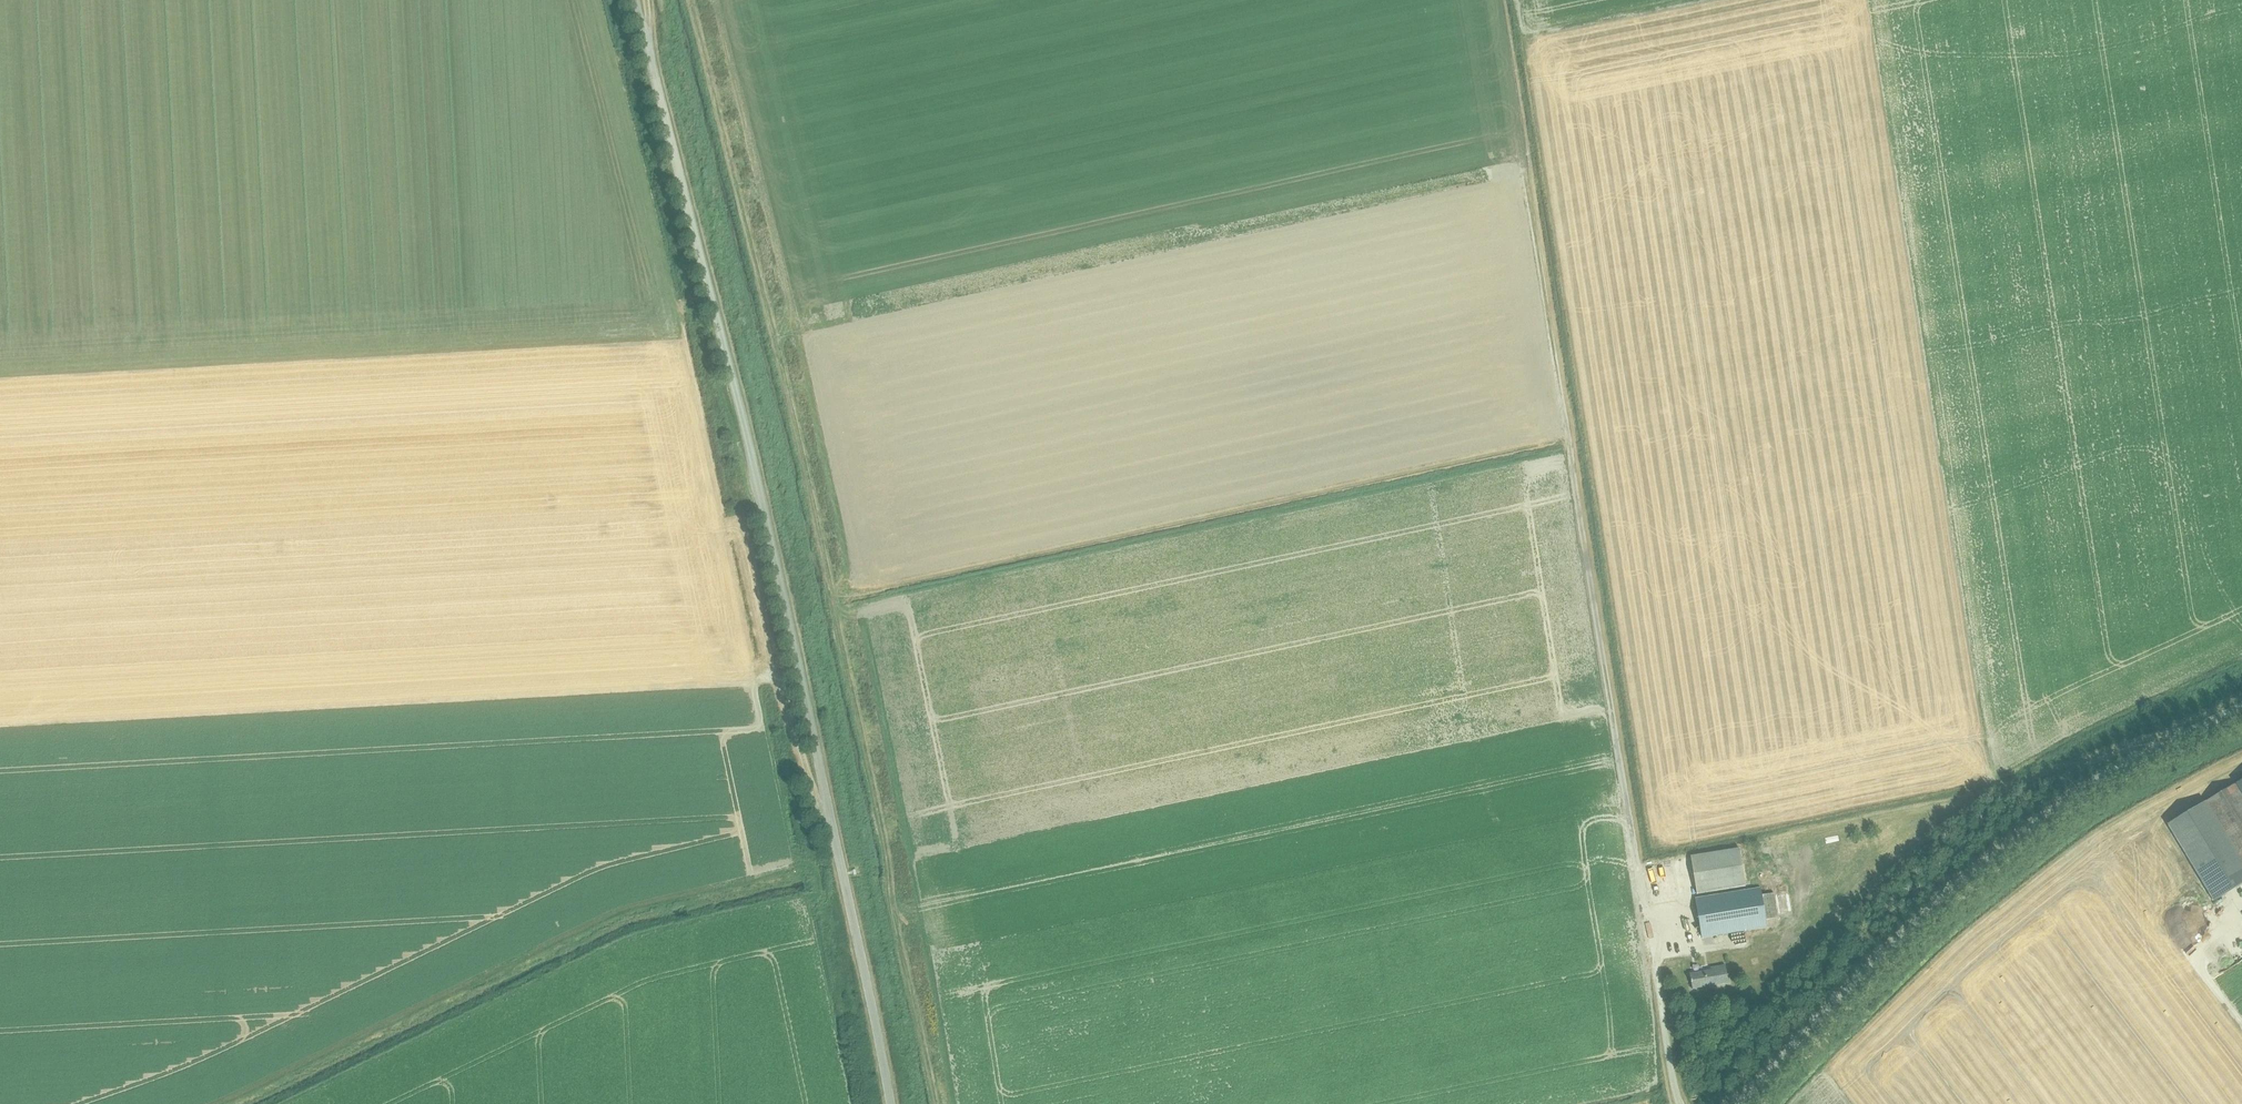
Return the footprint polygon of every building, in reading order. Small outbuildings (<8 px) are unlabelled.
[(2235,785),(2206,802),(2168,825),(2214,901),(2241,885),(2241,797),(2235,785)] [(1745,885),(1739,848),(1691,856),(1698,893),(1745,885)] [(1763,895),(1761,887),(1696,898),(1703,938),(1768,927),(1767,918),(1778,916),(1774,893),(1763,895)] [(1693,989),(1728,983),(1726,966),(1712,968),(1712,971),(1690,974),(1693,989)]
